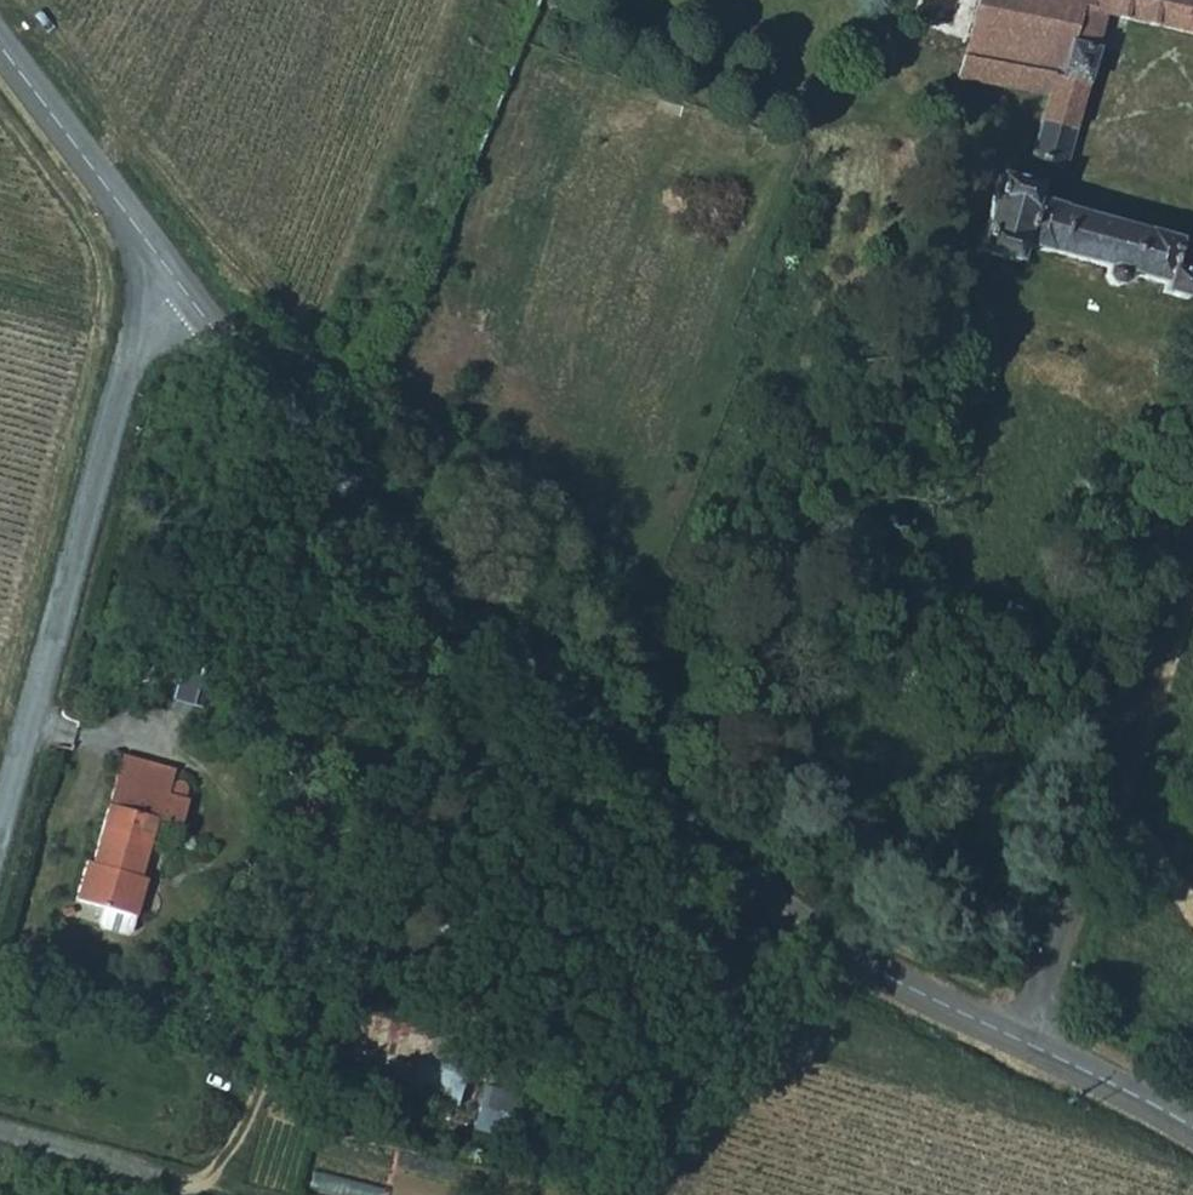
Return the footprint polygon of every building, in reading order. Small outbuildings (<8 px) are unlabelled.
[(962,68),(1046,89),(1051,67),(1060,69),(1068,34),(1075,36),(1083,4),(1095,6),(1097,0),(979,0),(962,68)] [(1095,6),(1107,9),(1192,29),(1192,0),(1097,0),(1095,6)] [(1083,4),(1075,36),(1099,41),(1107,9),(1095,6),(1083,4)] [(1031,152),(1068,160),(1099,41),(1075,36),(1068,34),(1060,69),(1051,67),(1046,89),(1031,152)] [(1192,270),(1192,238),(1183,236),(1182,232),(1035,193),(1039,180),(999,169),(979,244),(1018,255),(1025,235),(1158,272),(1155,281),(1185,289),(1190,269),(1192,270)] [(120,775),(118,780),(186,816),(192,793),(189,792),(187,781),(179,775),(168,775),(160,784),(120,775)] [(92,855),(82,892),(142,908),(150,878),(144,876),(161,812),(185,819),(186,816),(118,780),(98,856),(92,855)] [(451,1105),(459,1074),(415,1061),(422,1034),(348,1013),(332,1072),(451,1105)] [(478,1089),(475,1130),(505,1133),(509,1092),(478,1089)]
